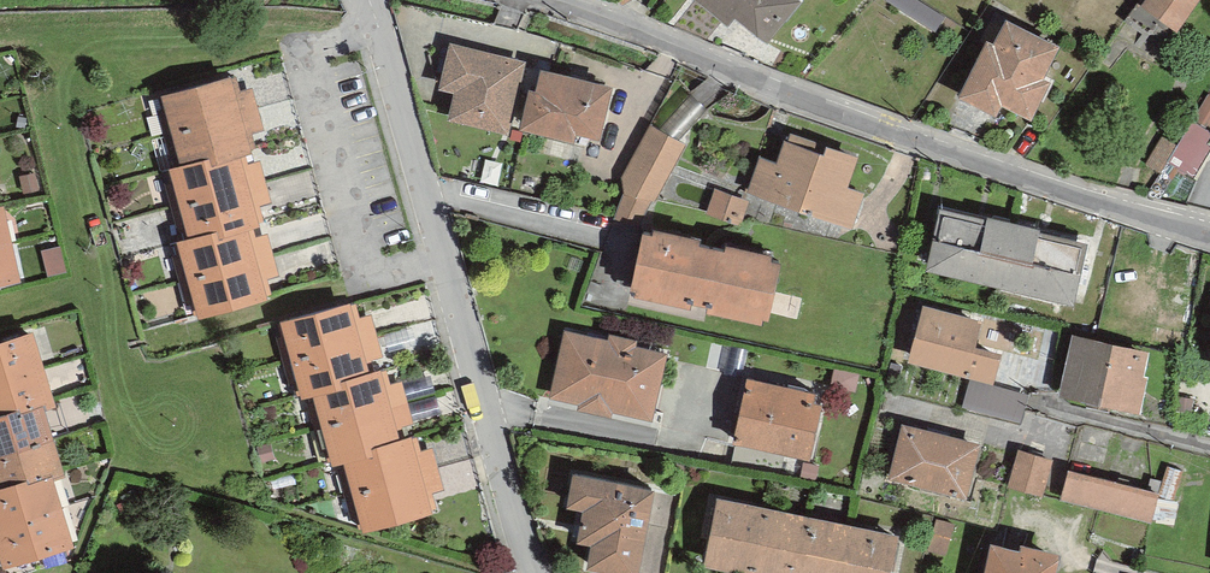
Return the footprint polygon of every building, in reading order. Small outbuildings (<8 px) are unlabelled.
[(726,18),(734,8),(767,34),(794,1),(793,0),(704,0),(726,18)] [(949,18),(921,0),(888,0),(940,33),(949,18)] [(1153,0),(1142,0),(1131,16),(1152,32),(1157,24),(1170,32),(1175,25),(1148,7),(1153,0)] [(1175,25),(1193,0),(1153,0),(1148,7),(1175,25)] [(1036,80),(1053,48),(1009,25),(996,50),(988,46),(964,94),(994,110),(1000,99),(1028,113),(1043,83),(1036,80)] [(504,126),(518,65),(455,50),(447,84),(463,87),(456,115),(504,126)] [(596,132),(607,88),(544,73),(540,94),(534,93),(526,123),(570,134),(572,126),(596,132)] [(202,309),(262,294),(243,226),(255,223),(236,153),(247,149),(228,82),(169,98),(187,168),(176,171),(195,241),(184,244),(202,309)] [(1209,128),(1209,95),(1209,94),(1193,121),(1209,131),(1209,128)] [(652,200),(683,145),(653,129),(627,179),(631,196),(621,217),(636,222),(649,198),(652,200)] [(1160,174),(1178,145),(1163,137),(1145,166),(1160,174)] [(826,158),(788,144),(770,195),(833,217),(854,156),(830,147),(826,158)] [(738,223),(746,203),(717,192),(709,212),(738,223)] [(14,276),(0,209),(0,279),(14,276)] [(1069,295),(1081,245),(945,213),(933,263),(1069,295)] [(762,314),(773,261),(644,233),(633,286),(690,298),(691,295),(713,300),(712,303),(762,314)] [(366,377),(347,309),(288,326),(306,390),(317,387),(336,458),(349,454),(368,524),(427,509),(409,441),(397,444),(378,374),(366,377)] [(992,375),(998,354),(967,346),(973,325),(926,311),(914,354),(992,375)] [(648,415),(662,356),(570,335),(556,393),(648,415)] [(69,542),(48,474),(59,471),(39,406),(50,402),(30,336),(0,346),(0,537),(7,560),(69,542)] [(1129,407),(1141,353),(1078,338),(1065,393),(1129,407)] [(860,371),(836,367),(832,385),(856,390),(860,371)] [(1017,423),(1024,395),(978,383),(971,411),(1017,423)] [(811,453),(820,407),(808,404),(809,398),(748,385),(737,438),(811,453)] [(1105,465),(1113,433),(1086,427),(1078,458),(1105,465)] [(964,492),(976,447),(907,429),(896,474),(964,492)] [(262,460),(274,457),(271,444),(258,448),(262,460)] [(781,475),(785,454),(737,444),(732,465),(781,475)] [(1039,490),(1047,462),(1022,455),(1014,483),(1039,490)] [(1155,496),(1150,516),(1155,518),(1160,519),(1159,523),(1177,526),(1179,519),(1175,518),(1179,500),(1175,499),(1182,470),(1167,467),(1162,481),(1157,497),(1155,496)] [(653,487),(575,473),(569,504),(586,507),(580,539),(593,541),(589,565),(631,572),(637,572),(653,487)] [(1151,495),(1146,494),(1070,475),(1064,496),(1150,516),(1155,496),(1151,495)] [(1157,497),(1162,481),(1153,479),(1150,478),(1146,494),(1151,495),(1155,496),(1157,497)] [(893,543),(721,508),(712,551),(820,572),(887,572),(893,543)] [(946,556),(954,523),(936,518),(928,551),(946,556)] [(1023,549),(1021,556),(997,550),(991,572),(1050,572),(1054,557),(1023,549)]
